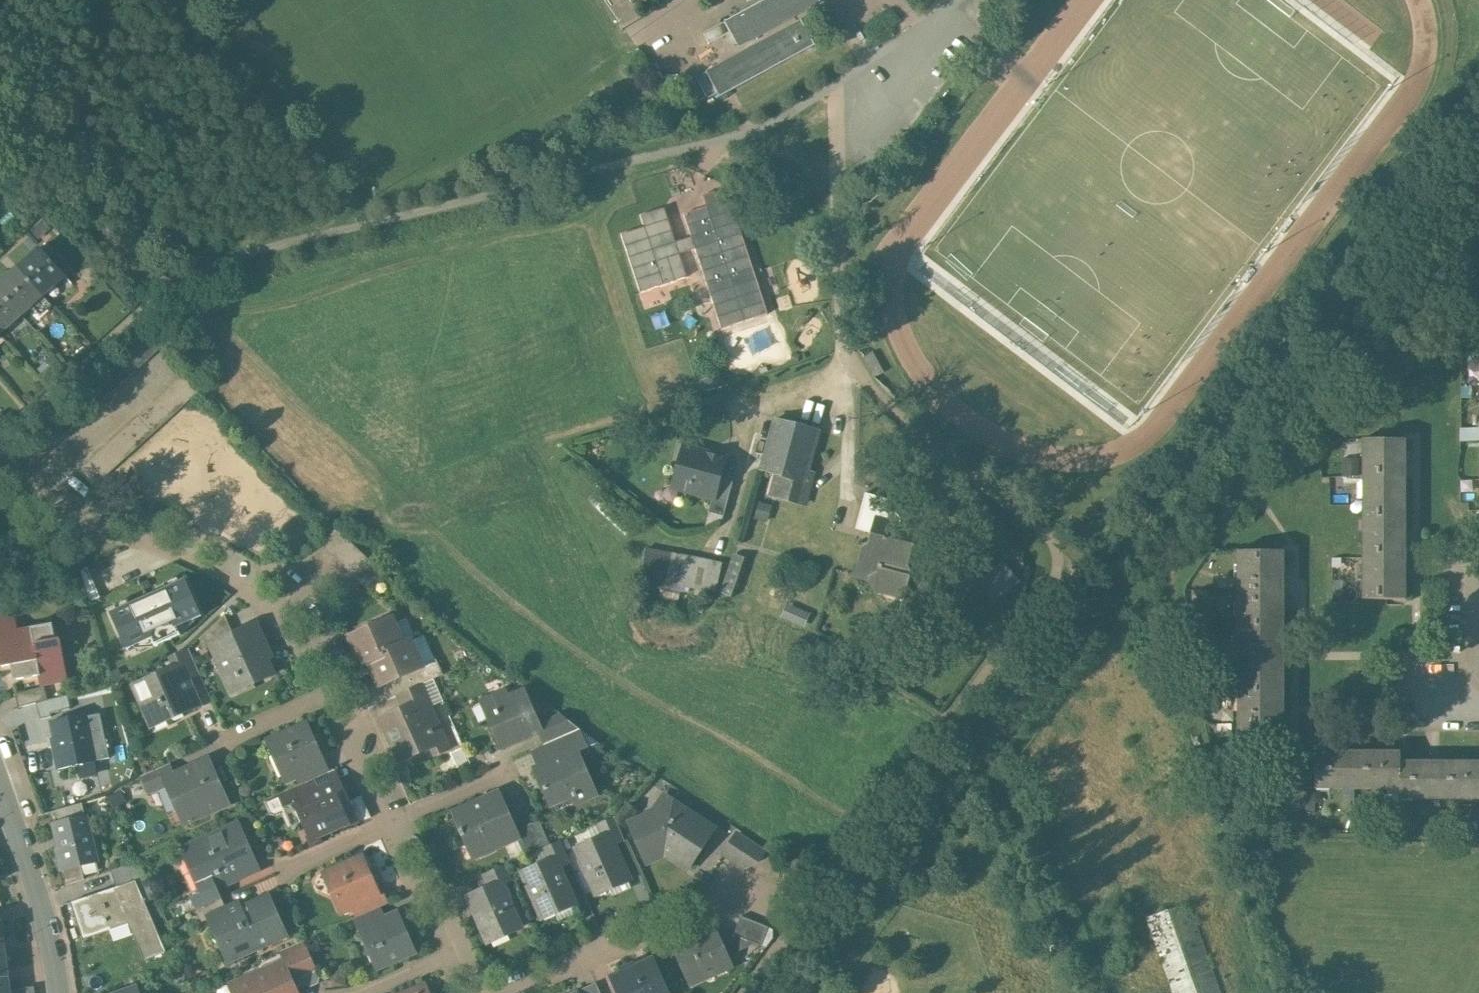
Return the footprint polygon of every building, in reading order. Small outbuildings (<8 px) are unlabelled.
[(725,22),(738,47),(821,2),(819,0),(766,0),(725,22)] [(801,21),(719,66),(733,91),(815,46),(801,21)] [(991,58),(980,49),(970,61),(982,70),(991,58)] [(733,91),(719,66),(707,72),(720,97),(733,91)] [(686,221),(721,336),(771,321),(732,193),(706,201),(710,214),(686,221)] [(41,248),(19,268),(43,295),(54,286),(52,283),(63,273),(41,248)] [(19,268),(0,285),(0,291),(19,312),(21,315),(31,306),(39,315),(51,304),(43,295),(19,268)] [(10,324),(8,322),(19,312),(0,291),(0,333),(10,324)] [(882,371),(870,352),(861,359),(873,377),(882,371)] [(1465,386),(1465,397),(1478,397),(1478,386),(1465,386)] [(820,432),(775,420),(762,468),(761,468),(760,471),(783,478),(778,497),(804,505),(810,484),(806,483),(820,432)] [(1363,439),(1363,519),(1406,519),(1406,439),(1363,439)] [(725,458),(685,447),(675,482),(690,486),(689,492),(713,499),(714,499),(720,479),(725,458)] [(1361,476),(1361,457),(1344,457),(1344,475),(1361,476)] [(733,482),(720,479),(714,499),(713,499),(709,513),(724,517),(733,482)] [(885,499),(865,494),(856,529),(873,534),(877,540),(875,547),(869,546),(864,549),(857,576),(869,579),(874,589),(882,591),(883,587),(887,584),(905,589),(909,573),(906,567),(916,530),(913,530),(912,534),(898,530),(899,526),(888,523),(891,510),(890,510),(891,507),(888,501),(884,500),(885,499)] [(1405,599),(1406,519),(1363,519),(1363,599),(1405,599)] [(715,596),(722,560),(661,548),(653,584),(715,596)] [(1237,618),(1284,618),(1284,550),(1238,550),(1237,618)] [(734,595),(746,557),(736,554),(723,592),(734,595)] [(982,579),(999,601),(1023,582),(1006,560),(982,579)] [(186,580),(111,613),(127,649),(152,638),(155,647),(181,635),(177,627),(202,616),(186,580)] [(0,617),(0,653),(2,667),(11,665),(14,680),(39,676),(40,682),(43,682),(46,681),(52,683),(54,683),(61,682),(67,678),(64,658),(60,639),(56,640),(53,623),(18,630),(15,614),(0,617)] [(225,615),(199,639),(204,650),(212,646),(212,645),(234,635),(225,615)] [(1284,618),(1237,618),(1237,685),(1283,686),(1284,618)] [(393,619),(374,627),(371,625),(366,628),(366,631),(349,638),(353,647),(358,649),(364,663),(371,660),(371,659),(404,644),(393,619)] [(234,635),(212,645),(212,646),(229,683),(239,679),(243,688),(273,675),(266,661),(271,659),(255,625),(234,635)] [(404,644),(371,659),(371,660),(377,672),(375,678),(379,686),(406,674),(423,667),(422,666),(411,640),(404,644)] [(189,649),(169,657),(175,668),(181,665),(188,680),(200,675),(189,649)] [(437,659),(422,666),(423,667),(406,674),(413,689),(421,685),(443,675),(437,659)] [(175,668),(135,686),(149,717),(163,711),(167,720),(199,706),(188,680),(181,665),(175,668)] [(413,689),(396,696),(403,710),(427,700),(421,685),(413,689)] [(1283,753),(1283,686),(1237,685),(1237,753),(1283,753)] [(44,687),(15,695),(18,708),(36,703),(47,700),(44,687)] [(524,693),(510,698),(502,695),(482,703),(502,747),(539,731),(537,726),(538,725),(524,693)] [(47,700),(36,703),(40,719),(51,716),(50,714),(69,709),(66,695),(47,700)] [(403,710),(383,719),(401,760),(436,745),(431,735),(441,731),(427,700),(403,710)] [(538,725),(537,726),(539,731),(546,745),(554,741),(579,730),(580,730),(561,714),(538,725)] [(85,718),(69,721),(69,720),(52,723),(57,747),(55,748),(60,769),(93,762),(93,761),(108,758),(101,728),(87,731),(85,718)] [(312,745),(305,728),(286,737),(281,735),(268,740),(278,763),(287,760),(291,761),(296,772),(323,760),(317,746),(312,745)] [(579,730),(554,741),(562,758),(577,751),(577,753),(587,748),(579,730)] [(562,758),(535,770),(551,806),(572,796),(576,804),(597,794),(577,753),(577,751),(562,758)] [(1315,791),(1399,790),(1401,761),(1401,752),(1315,752),(1315,791)] [(209,760),(174,776),(177,782),(168,786),(178,809),(186,806),(193,820),(228,804),(209,760)] [(323,760),(296,772),(301,785),(305,783),(329,773),(323,760)] [(1401,761),(1399,790),(1399,800),(1478,800),(1478,760),(1401,761)] [(170,765),(142,777),(150,794),(168,786),(177,782),(174,776),(170,765)] [(301,785),(279,795),(285,809),(297,804),(296,803),(311,796),(305,783),(301,785)] [(311,796),(296,803),(297,804),(304,821),(310,836),(312,840),(320,837),(356,821),(340,784),(311,796)] [(499,794),(454,814),(461,831),(460,833),(462,837),(464,836),(473,857),(517,838),(519,837),(516,830),(499,794)] [(712,832),(665,801),(655,816),(632,826),(647,860),(648,859),(644,850),(661,842),(674,850),(671,855),(688,867),(712,832)] [(83,804),(57,811),(60,823),(72,820),(72,821),(86,817),(83,804)] [(297,804),(285,809),(282,811),(289,827),(304,821),(297,804)] [(86,817),(72,821),(72,820),(60,823),(54,824),(60,848),(57,849),(62,871),(97,862),(86,817)] [(615,817),(599,824),(604,837),(609,835),(614,845),(625,840),(615,817)] [(539,820),(516,830),(519,837),(517,838),(525,856),(544,848),(551,845),(539,820)] [(238,826),(183,850),(202,893),(203,894),(217,888),(258,870),(238,826)] [(765,852),(737,834),(724,854),(745,868),(758,862),(765,852)] [(604,837),(577,849),(597,895),(629,881),(614,845),(609,835),(604,837)] [(320,837),(312,840),(310,836),(307,838),(311,849),(323,843),(320,837)] [(551,845),(544,848),(550,861),(555,859),(559,869),(570,864),(560,841),(551,845)] [(550,861),(523,873),(543,918),(575,904),(559,869),(555,859),(550,861)] [(360,861),(341,870),(336,868),(324,873),(334,896),(341,893),(347,895),(351,905),(378,893),(376,889),(372,879),(367,877),(360,861)] [(139,862),(111,871),(117,888),(136,882),(146,903),(155,898),(139,862)] [(506,865),(483,875),(489,888),(501,883),(502,886),(513,881),(506,865)] [(117,888),(72,903),(84,939),(131,924),(147,960),(167,951),(146,903),(136,882),(117,888)] [(489,888),(469,897),(489,943),(521,928),(502,886),(501,883),(489,888)] [(378,893),(351,905),(357,918),(380,908),(388,904),(381,887),(376,889),(378,893)] [(217,888),(203,894),(202,893),(191,897),(197,910),(222,899),(217,888)] [(270,897),(242,909),(240,904),(227,910),(209,918),(210,919),(223,949),(237,942),(243,955),(287,936),(270,897)] [(222,899),(197,910),(202,922),(210,919),(209,918),(227,910),(222,899)] [(1189,903),(1146,918),(1173,992),(1221,992),(1189,903)] [(357,918),(353,920),(359,932),(361,932),(360,930),(385,919),(380,908),(357,918)] [(385,919),(360,930),(361,932),(378,969),(414,952),(397,914),(385,919)] [(769,928),(741,917),(734,935),(762,946),(769,928)] [(715,930),(674,947),(691,984),(731,966),(715,930)] [(304,941),(285,950),(290,961),(297,979),(317,970),(304,941)] [(10,978),(6,950),(0,950),(0,979),(10,978)] [(635,968),(634,966),(623,971),(624,973),(618,975),(615,984),(619,992),(664,992),(660,984),(661,980),(652,960),(635,968)] [(234,986),(237,992),(298,992),(293,981),(297,979),(290,961),(234,986)] [(10,978),(0,979),(0,992),(11,992),(10,978)]
